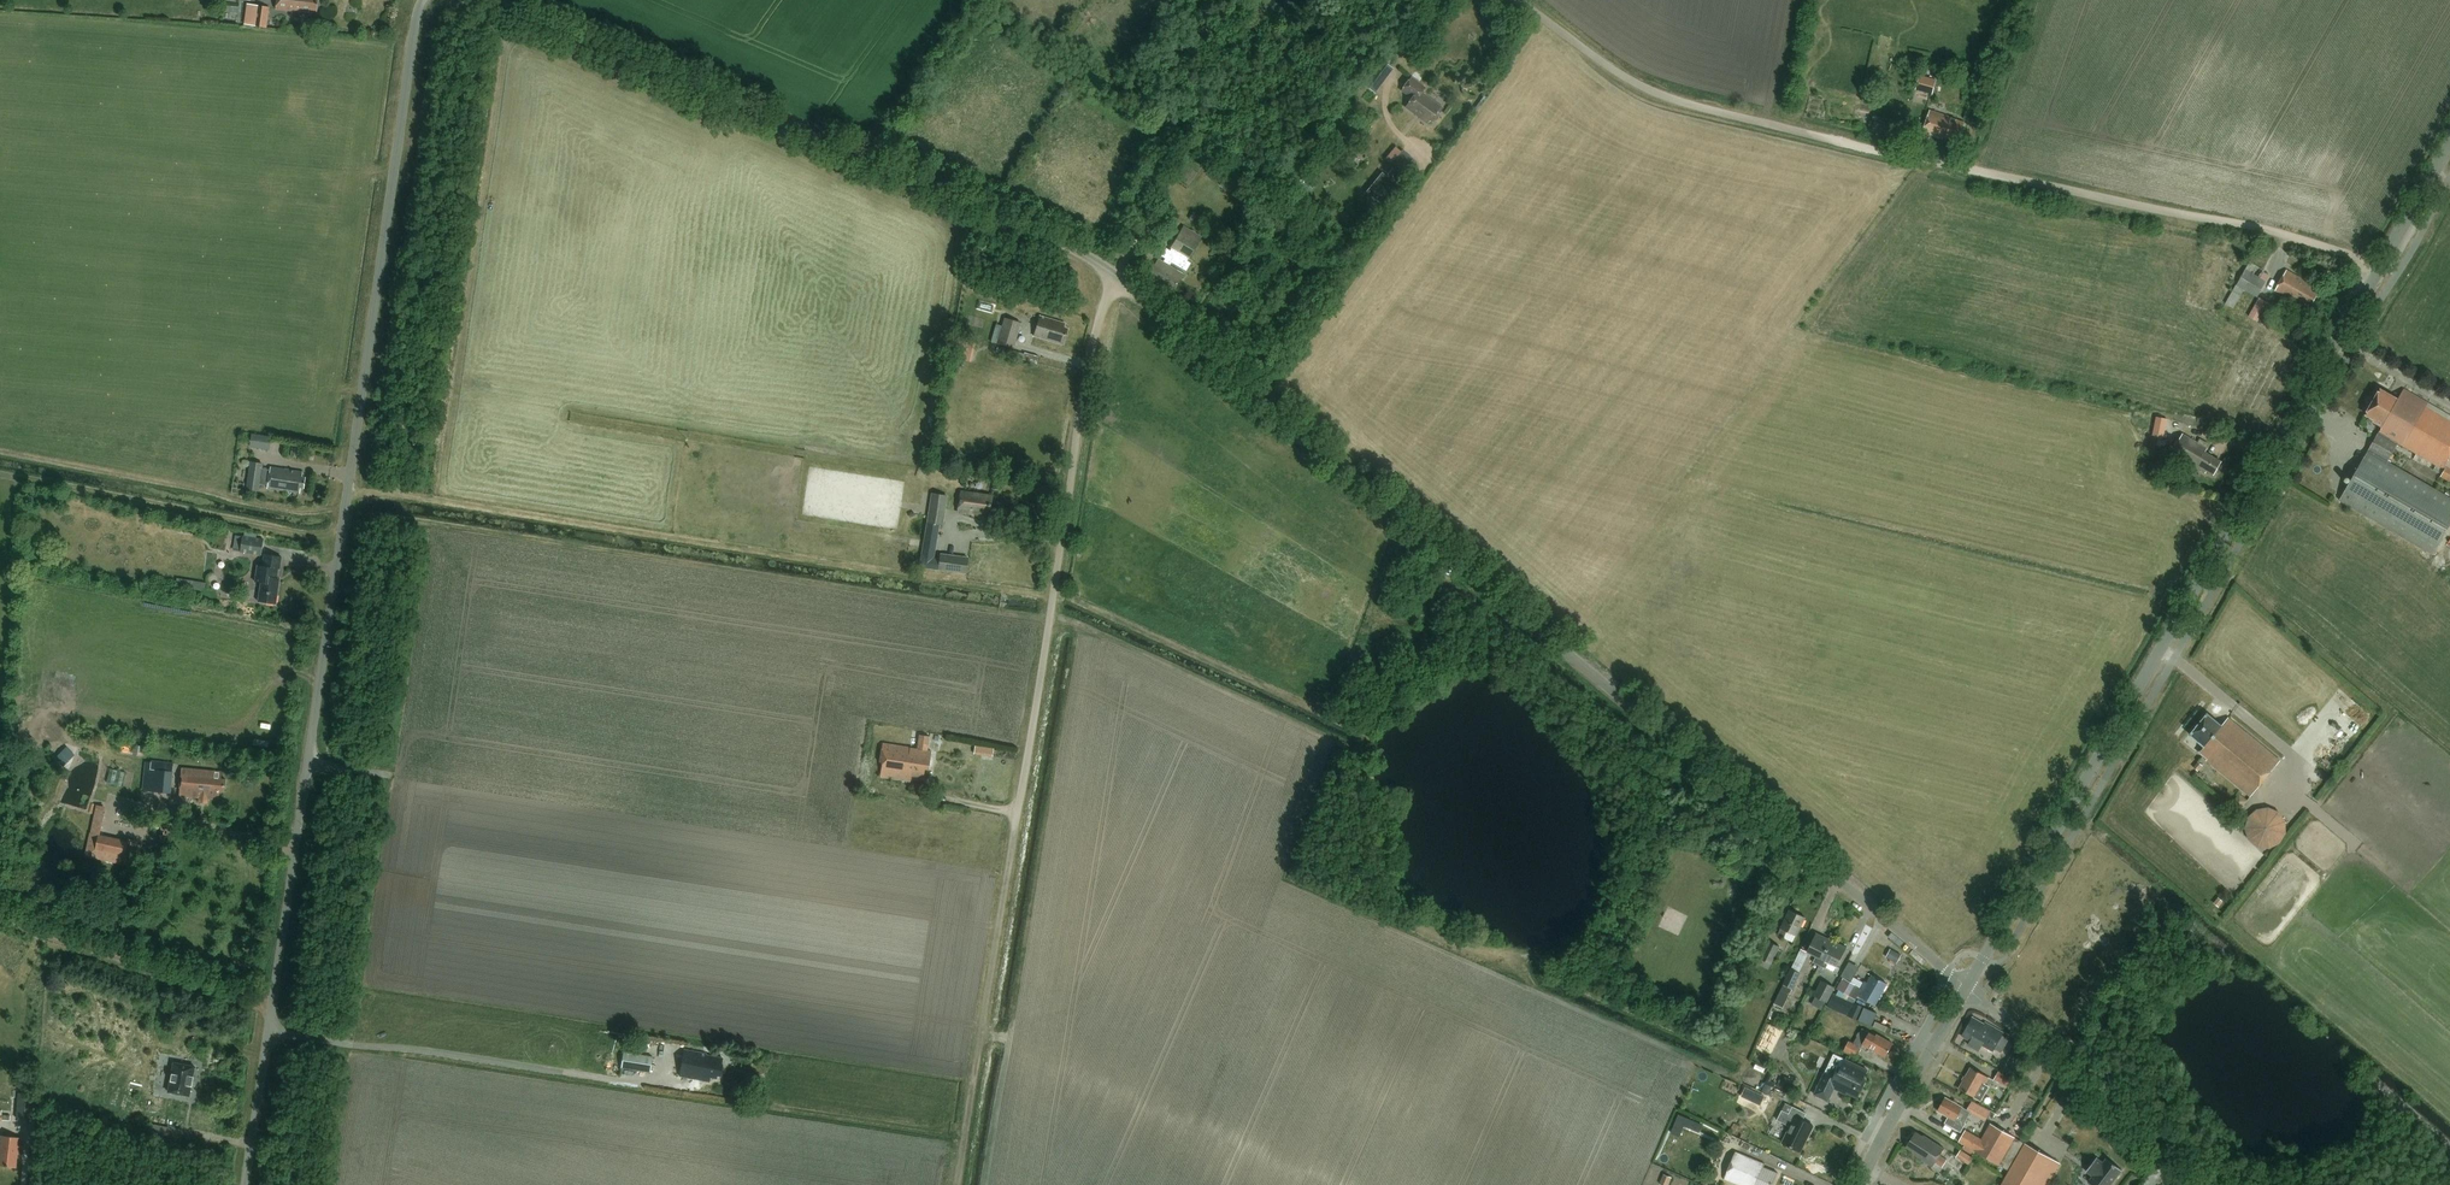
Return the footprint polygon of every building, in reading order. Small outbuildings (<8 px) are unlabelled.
[(316,14),(317,0),(276,0),(275,10),(316,14)] [(247,5),(244,26),(267,29),(270,8),(247,5)] [(1919,74),(1913,92),(1928,97),(1934,79),(1919,74)] [(1432,124),(1442,111),(1421,95),(1425,90),(1410,79),(1400,92),(1411,100),(1404,109),(1427,126),(1429,123),(1432,124)] [(1958,144),(1964,123),(1930,112),(1922,139),(1929,141),(1930,138),(1941,141),(1942,139),(1958,144)] [(1872,131),(1891,136),(1894,126),(1875,121),(1872,131)] [(1416,162),(1413,159),(1402,151),(1401,152),(1395,147),(1385,159),(1391,164),(1391,165),(1401,174),(1404,170),(1407,173),(1416,162)] [(1393,183),(1382,173),(1366,192),(1377,202),(1393,183)] [(1195,224),(1200,216),(1193,212),(1189,220),(1195,224)] [(1147,280),(1168,292),(1170,289),(1173,290),(1182,275),(1167,267),(1169,263),(1184,272),(1189,264),(1185,262),(1188,256),(1200,235),(1182,225),(1170,247),(1171,247),(1168,252),(1164,250),(1159,257),(1164,260),(1161,264),(1158,262),(1147,280)] [(2264,272),(2249,263),(2244,271),(2225,306),(2232,310),(2243,291),(2257,299),(2269,277),(2263,274),(2264,272)] [(2311,307),(2317,296),(2314,294),(2315,292),(2307,287),(2308,284),(2286,272),(2274,293),(2305,310),(2308,306),(2311,307)] [(2268,304),(2259,299),(2248,318),(2258,323),(2268,304)] [(1061,345),(1065,329),(1061,328),(1063,324),(1039,317),(1033,337),(1061,345)] [(1004,319),(997,345),(1014,350),(1021,324),(1004,319)] [(971,363),(976,343),(963,340),(959,360),(971,363)] [(1024,354),(1000,348),(998,356),(1022,363),(1024,354)] [(2403,391),(2397,402),(2379,392),(2366,416),(2374,421),(2374,423),(2382,429),(2340,502),(2435,558),(2449,532),(2449,499),(2388,463),(2399,445),(2445,472),(2441,479),(2449,484),(2449,470),(2444,467),(2449,457),(2449,418),(2403,391)] [(2213,477),(2221,463),(2205,454),(2208,450),(2182,435),(2171,455),(2196,470),(2197,469),(2205,473),(2206,473),(2213,477)] [(258,436),(256,449),(269,451),(271,438),(258,436)] [(300,478),(301,473),(269,468),(268,472),(258,470),(259,464),(250,463),(246,490),(255,492),(256,483),(268,484),(267,488),(298,493),(299,488),(303,488),(304,479),(300,478)] [(2190,482),(2188,479),(2185,479),(2182,480),(2182,483),(2182,485),(2184,487),(2187,488),(2190,485),(2190,482)] [(245,493),(246,483),(233,482),(233,493),(245,493)] [(988,512),(991,496),(961,491),(957,512),(984,517),(985,511),(988,512)] [(941,554),(940,558),(935,558),(939,527),(943,527),(948,497),(931,494),(920,568),(965,575),(968,558),(941,554)] [(240,553),(254,555),(261,556),(263,541),(242,537),(240,553)] [(278,570),(280,557),(265,555),(263,567),(257,566),(254,582),(260,584),(257,602),(274,605),(279,579),(276,579),(278,570)] [(205,589),(206,583),(177,579),(176,584),(205,589)] [(2350,717),(2362,706),(2352,695),(2332,715),(2338,722),(2347,714),(2350,717)] [(2206,762),(2233,784),(2250,799),(2280,762),(2228,720),(2221,728),(2207,717),(2191,737),(2204,748),(2199,754),(2207,761),(2206,762)] [(928,771),(930,752),(925,751),(927,738),(919,737),(918,746),(920,747),(920,750),(881,744),(879,762),(881,763),(879,777),(910,782),(911,775),(923,777),(924,770),(928,771)] [(134,746),(132,755),(142,757),(144,747),(134,746)] [(2197,772),(2202,766),(2197,762),(2193,768),(2197,772)] [(172,765),(161,764),(150,763),(150,766),(145,765),(143,792),(169,795),(172,765)] [(124,785),(125,770),(110,769),(109,784),(124,785)] [(221,782),(221,775),(182,771),(180,797),(200,799),(199,804),(207,805),(208,800),(219,801),(220,794),(224,795),(226,783),(221,782)] [(2256,810),(2248,818),(2245,829),(2248,840),(2257,848),(2269,849),(2280,844),(2286,834),(2286,822),(2280,812),(2268,808),(2256,810)] [(99,836),(95,850),(125,857),(129,843),(99,836)] [(1790,911),(1779,936),(1784,939),(1787,933),(1796,937),(1805,918),(1790,911)] [(1818,967),(1830,940),(1814,933),(1806,951),(1815,955),(1811,963),(1813,964),(1818,967)] [(1847,948),(1830,940),(1818,967),(1824,970),(1825,968),(1828,963),(1836,967),(1838,968),(1847,948)] [(1772,965),(1780,948),(1770,943),(1761,960),(1772,965)] [(1895,966),(1901,956),(1890,950),(1886,958),(1889,960),(1888,962),(1895,966)] [(1792,990),(1800,974),(1799,974),(1791,970),(1774,1004),(1783,1009),(1792,990)] [(1874,1006),(1886,984),(1872,976),(1866,985),(1863,984),(1860,990),(1849,984),(1849,983),(1841,979),(1835,990),(1854,1000),(1856,996),(1874,1006)] [(1825,1003),(1832,988),(1821,983),(1814,997),(1825,1003)] [(2000,995),(2003,990),(1995,986),(1993,991),(2000,995)] [(1833,994),(1827,1007),(1858,1021),(1864,1008),(1833,994)] [(1972,1019),(1965,1033),(1962,1038),(1971,1043),(1969,1047),(1979,1052),(1982,1047),(1993,1053),(1994,1052),(2004,1034),(1986,1024),(1985,1026),(1972,1019)] [(1885,1058),(1893,1045),(1876,1035),(1875,1037),(1862,1029),(1853,1045),(1848,1042),(1843,1051),(1854,1058),(1862,1045),(1885,1058)] [(718,1076),(720,1067),(717,1067),(718,1060),(704,1057),(704,1055),(684,1052),(681,1069),(673,1068),(671,1075),(706,1081),(707,1078),(713,1080),(714,1076),(718,1076)] [(651,1073),(653,1059),(625,1054),(622,1068),(651,1073)] [(1841,1069),(1838,1067),(1832,1079),(1823,1074),(1813,1095),(1827,1102),(1833,1089),(1845,1095),(1846,1094),(1857,1099),(1865,1081),(1863,1080),(1867,1071),(1845,1060),(1841,1069)] [(2021,1067),(2009,1060),(2002,1072),(2015,1078),(2021,1067)] [(168,1093),(189,1097),(191,1086),(193,1078),(195,1067),(173,1063),(168,1093)] [(1984,1084),(1988,1079),(1971,1069),(1959,1090),(1973,1098),(1981,1103),(1990,1087),(1984,1084)] [(1999,1073),(1994,1080),(2009,1088),(2013,1081),(1999,1073)] [(1771,1082),(1773,1077),(1769,1075),(1765,1083),(1774,1088),(1776,1084),(1771,1082)] [(1781,1079),(1777,1087),(1792,1095),(1796,1086),(1792,1084),(1794,1082),(1785,1078),(1784,1080),(1781,1079)] [(32,1121),(34,1095),(18,1094),(16,1120),(32,1121)] [(1764,1111),(1769,1100),(1762,1096),(1756,1107),(1764,1111)] [(1938,1114),(1948,1119),(1945,1126),(1961,1135),(1966,1125),(1965,1125),(1971,1114),(1946,1100),(1938,1114)] [(1806,1114),(1793,1107),(1786,1104),(1782,1111),(1777,1122),(1789,1127),(1781,1144),(1800,1153),(1813,1127),(1802,1122),(1806,1114)] [(1,1116),(2,1111),(0,1111),(0,1121),(10,1122),(10,1116),(1,1116)] [(2027,1125),(2032,1116),(2027,1113),(2022,1122),(2027,1125)] [(2025,1144),(2014,1138),(1991,1124),(1981,1141),(1965,1132),(1959,1143),(1965,1146),(1961,1151),(1972,1157),(1975,1153),(1998,1166),(2009,1172),(2001,1184),(2048,1184),(2060,1164),(2025,1144)] [(1947,1161),(1940,1157),(1944,1150),(1922,1137),(1921,1139),(1914,1134),(1905,1149),(1912,1153),(1911,1155),(1933,1168),(1935,1165),(1942,1169),(1947,1161)] [(20,1140),(0,1137),(0,1167),(15,1169),(17,1154),(18,1154),(20,1140)] [(1961,1152),(1957,1159),(1970,1166),(1974,1159),(1961,1152)] [(1777,1175),(1763,1169),(1765,1165),(1735,1153),(1724,1180),(1735,1184),(1773,1184),(1777,1175)] [(2091,1184),(2111,1184),(2122,1171),(2106,1159),(2103,1164),(2096,1159),(2088,1169),(2095,1174),(2088,1183),(2091,1184)]
